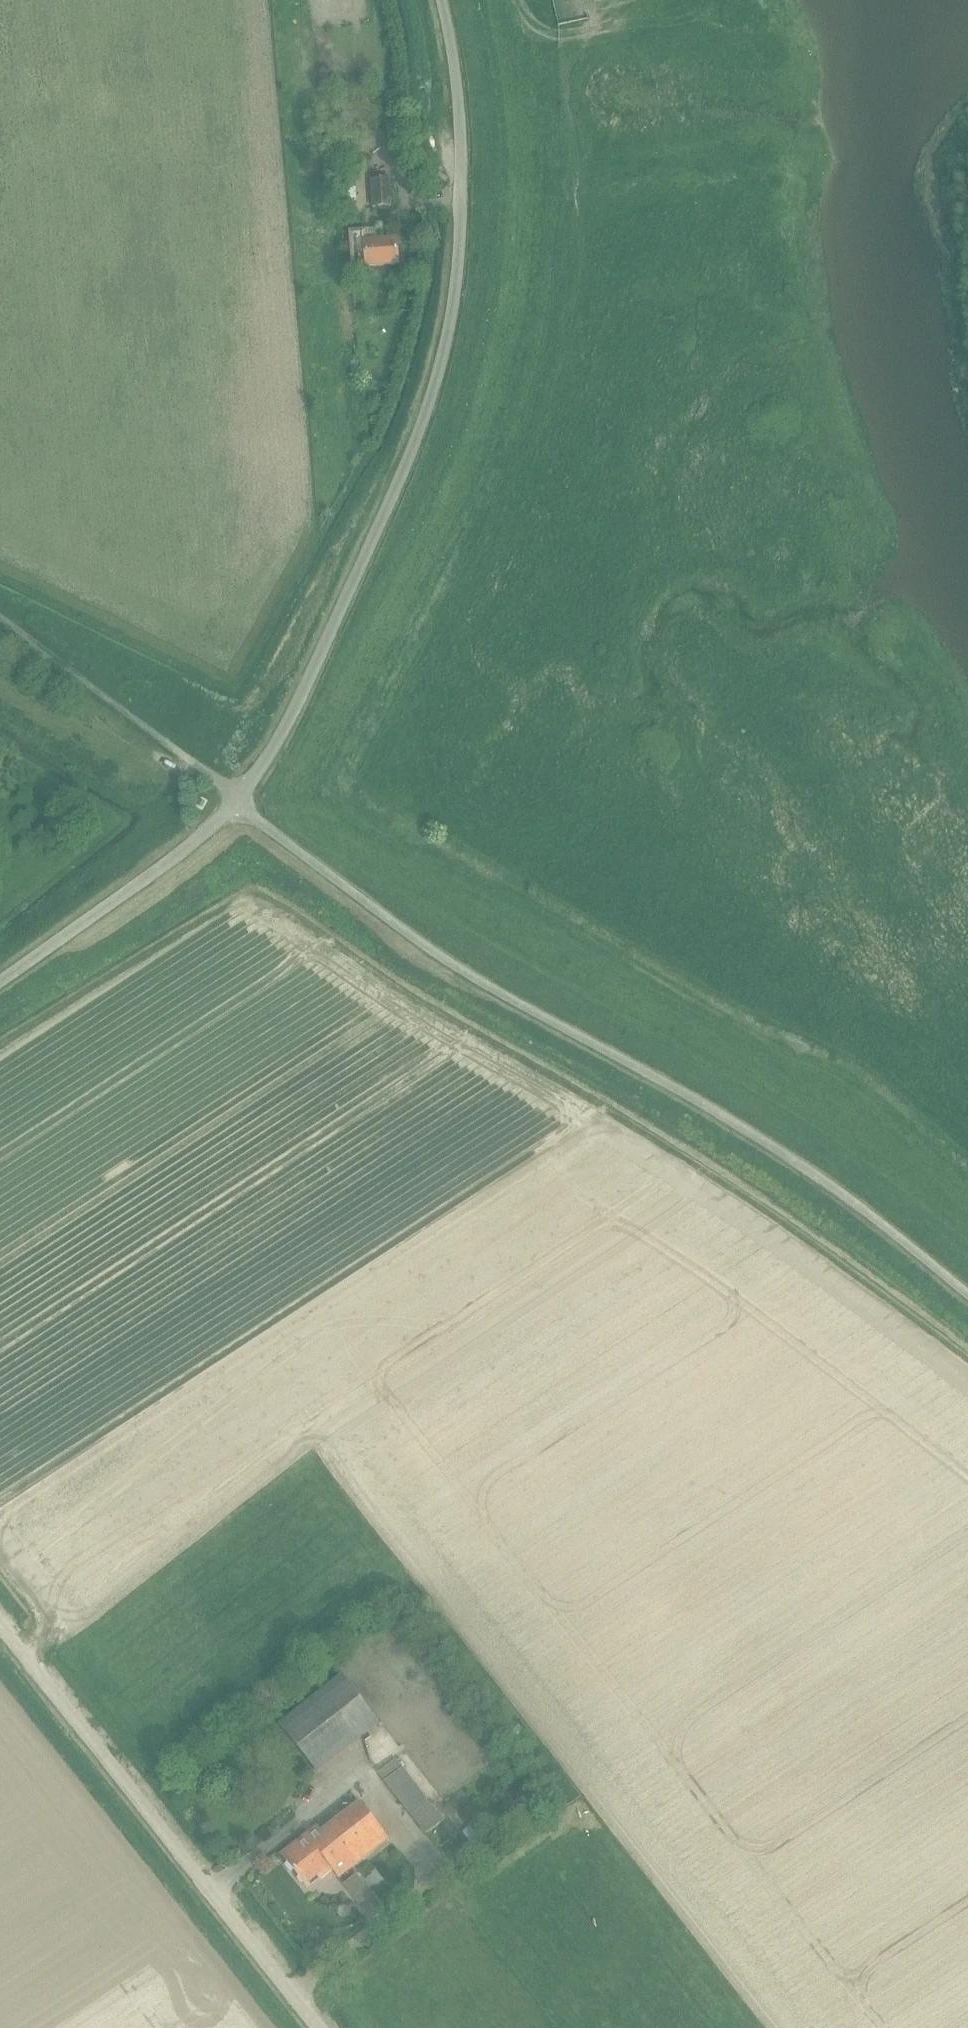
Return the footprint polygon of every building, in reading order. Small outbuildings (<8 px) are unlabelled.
[(338,204),(357,203),(355,172),(336,173),(338,204)] [(373,207),(392,205),(390,179),(371,181),(373,207)] [(353,269),(399,265),(397,239),(367,242),(366,231),(350,232),(353,269)] [(379,1722),(341,1675),(279,1725),(316,1772),(379,1722)] [(451,1826),(428,1796),(403,1765),(385,1779),(433,1840),(451,1826)] [(338,1875),(389,1835),(360,1798),(285,1857),(306,1883),(329,1864),(338,1875)] [(372,1918),(384,1908),(357,1873),(344,1883),(372,1918)]
